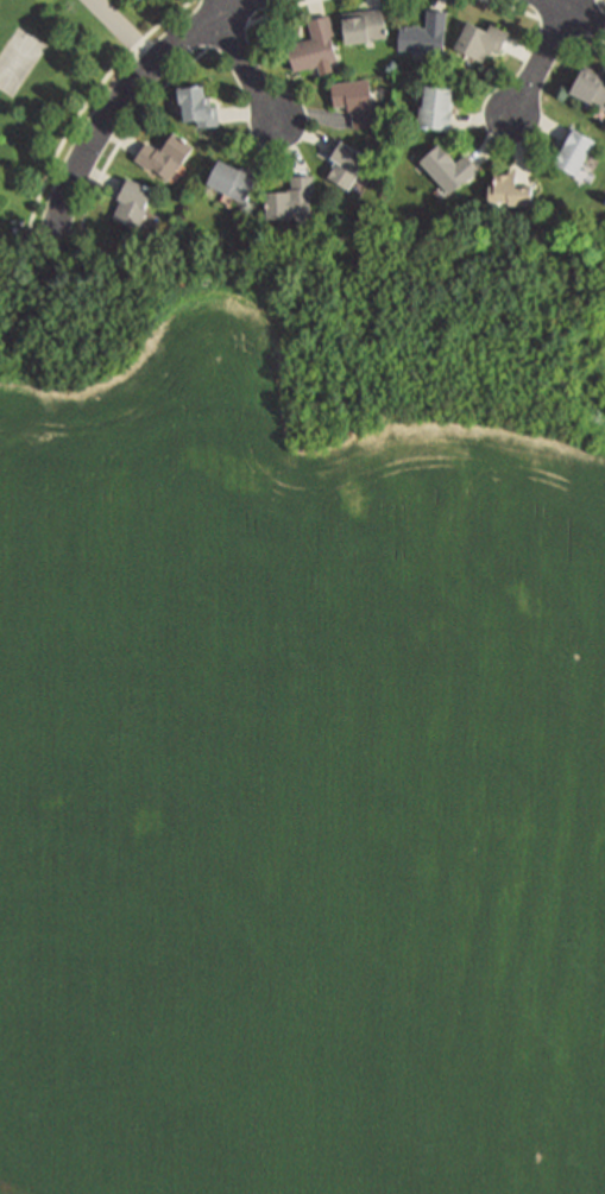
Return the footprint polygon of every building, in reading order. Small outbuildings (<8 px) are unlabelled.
[(445,12),(443,29),(447,29),(446,53),(397,52),(398,27),(424,29),(424,11),(445,12)] [(368,46),(346,50),(342,24),(365,20),(364,14),(383,12),(386,39),(367,42),(368,46)] [(341,63),(294,75),(288,49),(311,43),(308,25),(330,19),(335,37),(341,63)] [(511,31),(505,42),(500,52),(494,50),(493,53),(486,50),(480,62),(456,51),(471,24),(487,33),(493,23),(511,31)] [(584,68),(604,77),(604,109),(593,103),(592,107),(569,96),(571,93),(584,68)] [(371,106),(372,112),(374,128),(352,131),(349,114),(347,114),(346,109),(333,112),(330,89),(368,84),(372,106),(371,106)] [(203,89),(204,101),(215,100),(218,121),(207,122),(207,124),(184,126),(182,107),(178,107),(177,91),(179,91),(203,89)] [(455,93),(452,132),(424,129),(424,121),(421,121),(423,106),(427,106),(428,90),(455,93)] [(194,146),(183,164),(178,162),(169,179),(136,160),(145,143),(162,152),(172,133),(194,146)] [(575,179),(554,169),(572,134),(593,145),(575,179)] [(365,163),(348,192),(327,181),(335,166),(330,164),(332,160),(324,156),(333,140),(341,145),(339,147),(344,151),(365,163)] [(439,145),(456,163),(464,156),(478,170),(471,176),(452,195),(421,164),(439,145)] [(216,162),(241,172),(244,169),(258,175),(245,202),(231,196),(231,198),(206,188),(216,162)] [(515,166),(515,188),(529,188),(529,204),(487,204),(487,188),(491,188),(492,166),(515,166)] [(139,225),(112,214),(126,179),(152,189),(139,225)] [(314,179),(314,202),(309,202),(310,222),(266,225),(265,198),(289,198),(289,181),(314,179)]
